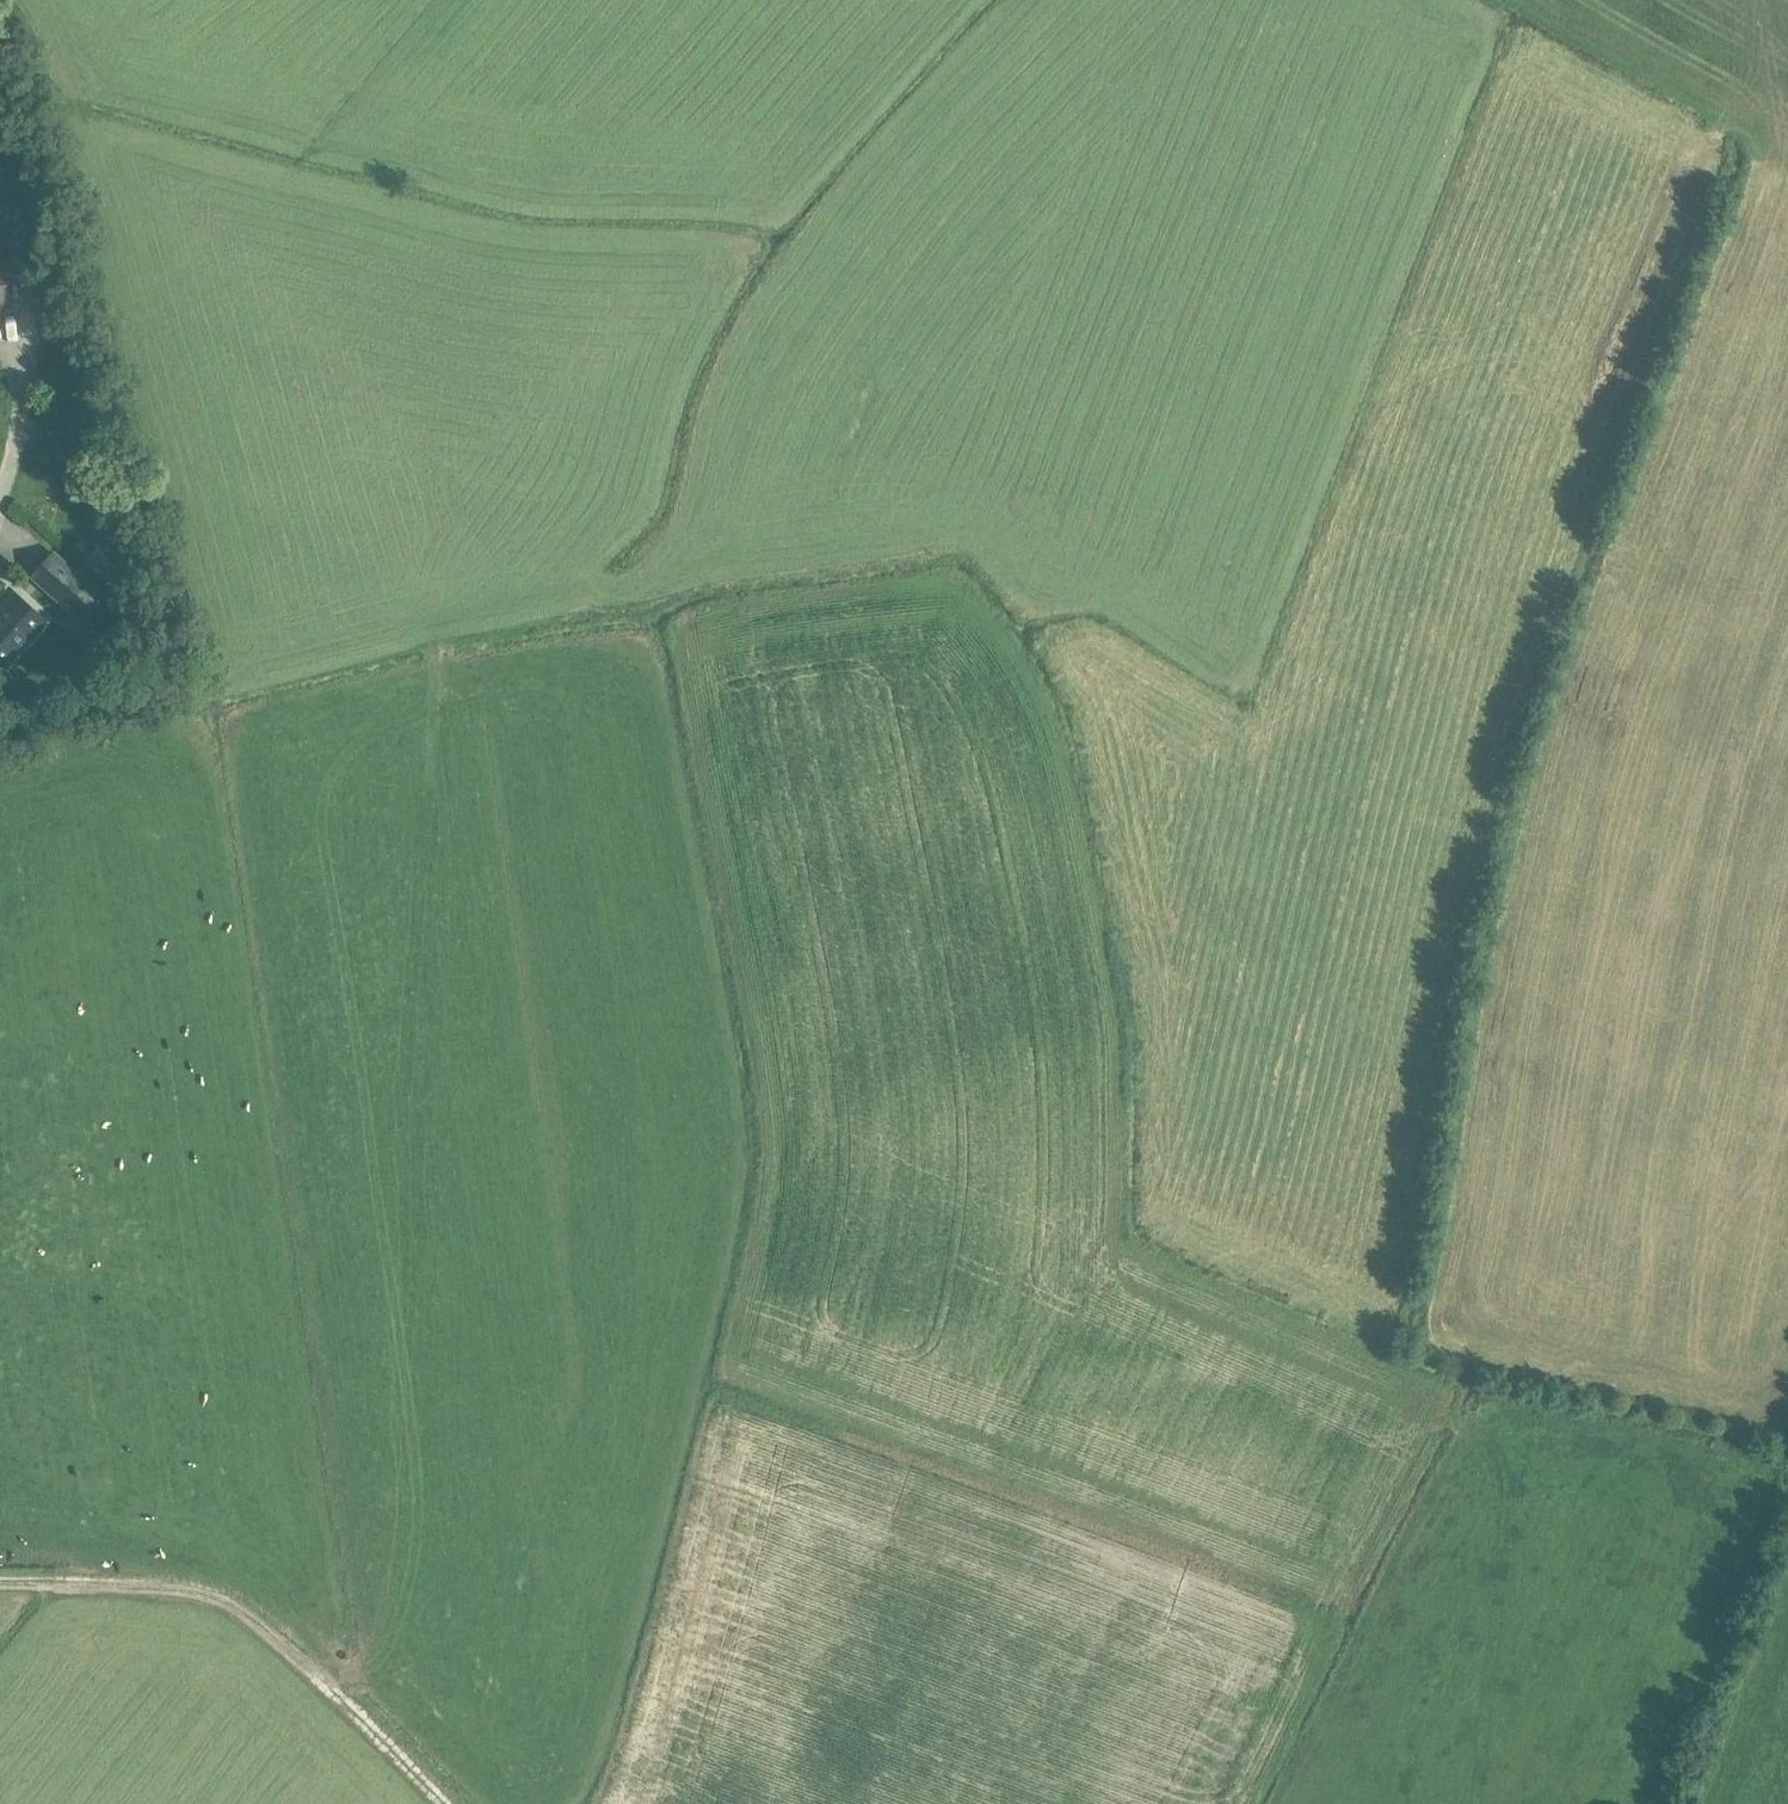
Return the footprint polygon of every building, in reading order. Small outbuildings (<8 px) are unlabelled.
[(96,548),(84,561),(116,592),(128,579),(96,548)] [(97,593),(70,568),(50,591),(77,615),(97,593)] [(46,623),(11,592),(2,603),(4,606),(0,611),(0,664),(5,669),(46,623)] [(82,629),(102,647),(116,630),(96,612),(82,629)]
